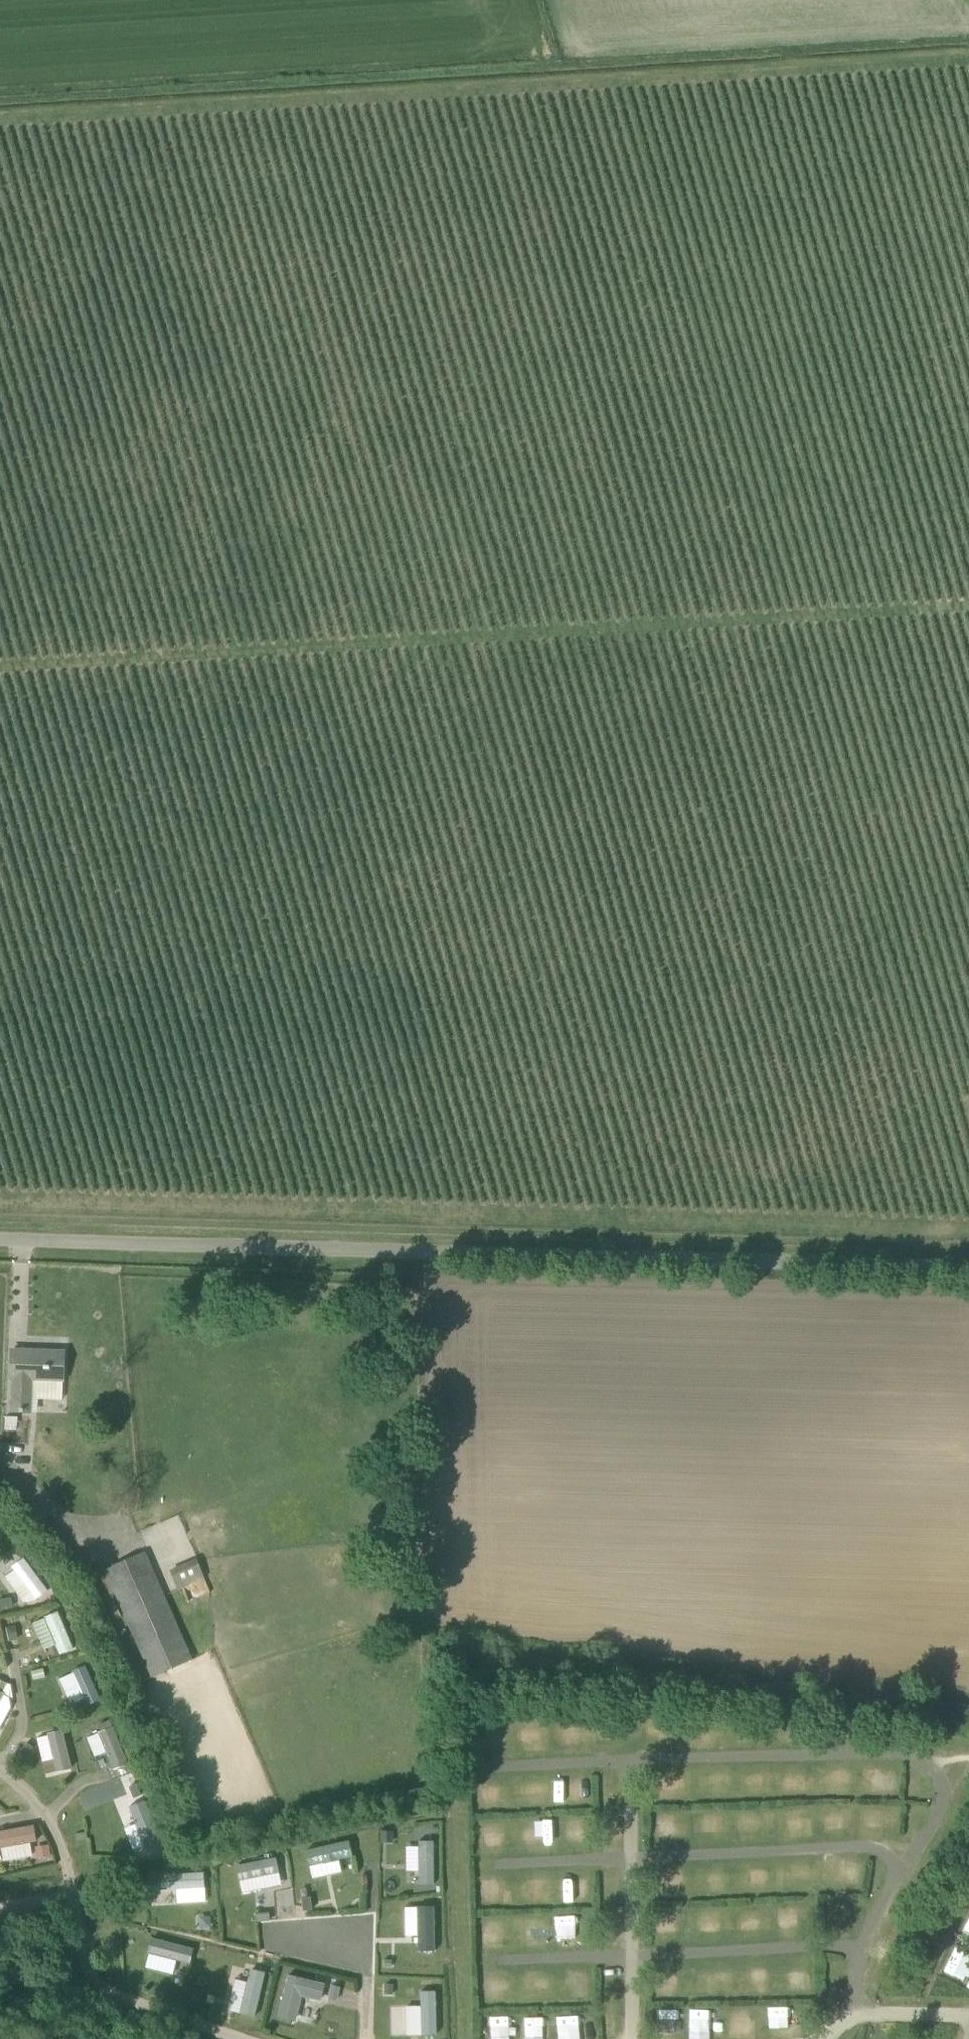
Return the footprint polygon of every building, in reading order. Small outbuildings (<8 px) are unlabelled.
[(64,1400),(64,1380),(65,1352),(12,1350),(11,1378),(15,1378),(14,1411),(38,1412),(38,1399),(64,1400)] [(153,1677),(192,1660),(145,1552),(106,1569),(153,1677)] [(24,1606),(48,1590),(25,1557),(1,1573),(24,1606)] [(178,1589),(205,1577),(198,1560),(171,1572),(178,1589)] [(58,1610),(31,1620),(46,1659),(72,1649),(58,1610)] [(85,1665),(56,1677),(67,1704),(82,1698),(85,1705),(99,1699),(85,1665)] [(13,1699),(0,1692),(0,1725),(13,1699)] [(100,1771),(124,1761),(110,1726),(86,1735),(100,1771)] [(33,1735),(44,1773),(70,1765),(59,1728),(33,1735)] [(118,1788),(134,1824),(124,1829),(131,1845),(158,1833),(134,1781),(118,1788)] [(27,1842),(35,1840),(30,1822),(0,1830),(0,1862),(30,1855),(27,1842)] [(416,1883),(433,1884),(434,1840),(415,1839),(415,1857),(403,1857),(402,1870),(416,1871),(416,1883)] [(303,1846),(307,1876),(340,1873),(338,1859),(351,1857),(350,1841),(303,1846)] [(38,1859),(51,1857),(50,1845),(36,1847),(38,1859)] [(239,1892),(281,1884),(276,1855),(233,1863),(239,1892)] [(204,1872),(157,1873),(158,1889),(204,1888),(204,1872)] [(435,1950),(434,1905),(402,1905),(402,1936),(413,1936),(414,1951),(435,1950)] [(960,1932),(968,1936),(968,1915),(960,1932)] [(148,1935),(143,1952),(188,1964),(193,1948),(148,1935)] [(226,2012),(256,2014),(260,1971),(244,1969),(243,1979),(229,1978),(226,2012)] [(275,2018),(293,2020),(297,1997),(316,2000),(319,1981),(281,1975),(275,2018)] [(437,2033),(435,1989),(416,1990),(416,2003),(401,2004),(402,2035),(437,2033)] [(686,2020),(686,2010),(661,2010),(661,2020),(686,2020)]
